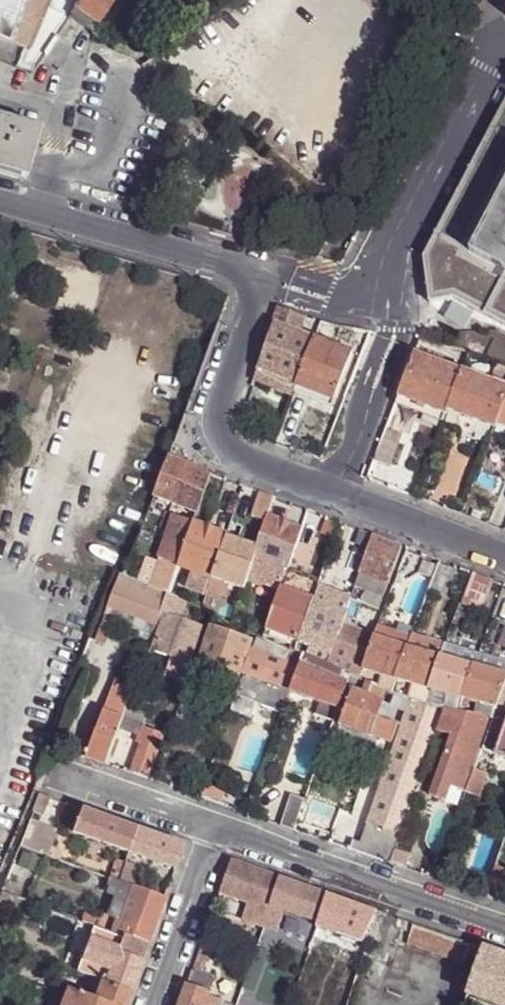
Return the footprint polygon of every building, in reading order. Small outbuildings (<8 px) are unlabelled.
[(30,76),(69,18),(41,13),(47,0),(0,0),(0,63),(30,76)] [(80,3),(70,0),(47,0),(41,13),(69,18),(70,18),(80,3)] [(105,0),(82,0),(80,3),(70,18),(92,32),(97,23),(99,24),(112,5),(105,0)] [(415,254),(427,304),(451,300),(504,326),(504,104),(415,254)] [(39,130),(0,119),(0,171),(26,179),(39,130)] [(470,315),(450,305),(443,319),(463,329),(470,315)] [(278,308),(273,323),(297,332),(302,317),(278,308)] [(319,322),(316,332),(328,334),(331,325),(319,322)] [(257,370),(295,386),(313,339),(297,332),(273,323),(257,370)] [(405,350),(414,354),(421,339),(409,338),(405,350)] [(313,339),(295,386),(312,392),(333,400),(352,353),(313,339)] [(399,397),(445,415),(448,411),(461,373),(414,356),(399,397)] [(253,382),(291,397),(293,393),(295,386),(257,370),(253,382)] [(493,428),(495,423),(504,397),(504,389),(461,373),(448,411),(493,428)] [(295,386),(293,393),(309,400),(312,392),(295,386)] [(495,423),(504,427),(504,397),(495,423)] [(383,438),(374,462),(389,468),(398,444),(383,438)] [(196,469),(167,458),(153,497),(196,513),(209,474),(196,469)] [(273,498),(260,493),(252,518),(266,523),(267,517),(273,498)] [(179,567),(193,524),(173,517),(158,559),(149,587),(166,596),(169,596),(179,567)] [(300,530),(267,517),(266,523),(257,547),(253,557),(287,570),(300,530)] [(225,536),(193,524),(179,567),(191,572),(211,580),(225,536)] [(359,531),(346,525),(337,552),(350,556),(359,531)] [(399,546),(373,535),(360,574),(387,583),(399,546)] [(257,547),(225,536),(211,580),(228,586),(243,591),(248,577),(253,557),(257,547)] [(287,570),(253,557),(248,577),(281,589),(287,570)] [(436,566),(424,561),(419,574),(432,578),(436,566)] [(320,583),(287,570),(281,589),(313,601),(318,587),(320,583)] [(207,592),(211,580),(191,572),(185,588),(206,596),(207,592)] [(120,573),(96,643),(105,647),(114,622),(110,620),(113,610),(135,619),(155,627),(166,596),(149,587),(120,573)] [(489,580),(471,573),(462,598),(481,605),(489,580)] [(387,583),(360,574),(355,587),(364,591),(383,597),(387,583)] [(228,586),(211,580),(207,592),(224,597),(228,586)] [(351,598),(318,587),(313,601),(346,613),(350,600),(351,598)] [(313,601),(281,589),(268,630),(299,643),(313,601)] [(379,610),(383,597),(364,591),(360,603),(379,610)] [(179,601),(169,596),(166,596),(155,627),(161,629),(153,653),(189,665),(202,627),(173,617),(179,601)] [(346,613),(313,601),(299,643),(332,656),(341,626),(346,613)] [(155,627),(135,619),(132,629),(140,632),(138,638),(150,642),(155,627)] [(376,638),(341,626),(332,656),(364,671),(376,638)] [(202,661),(240,675),(251,640),(213,627),(202,661)] [(411,638),(379,628),(376,638),(407,648),(411,638)] [(411,638),(407,648),(442,657),(446,647),(446,646),(411,636),(411,638)] [(296,654),(264,641),(256,638),(236,697),(238,698),(257,704),(284,714),(292,693),(304,657),(296,654)] [(407,648),(376,638),(364,671),(396,679),(407,648)] [(332,656),(299,643),(296,654),(304,657),(327,666),(332,656)] [(479,656),(446,647),(442,657),(475,667),(479,656)] [(442,657),(407,648),(396,679),(430,690),(442,657)] [(364,671),(332,656),(327,666),(350,676),(361,680),(364,671)] [(479,656),(475,667),(504,675),(504,663),(479,656)] [(350,676),(327,666),(304,657),(292,693),(321,703),(323,704),(338,709),(347,685),(350,676)] [(475,667),(442,657),(430,690),(464,700),(475,667)] [(475,667),(464,700),(496,709),(500,700),(504,684),(504,675),(475,667)] [(362,681),(361,680),(350,676),(347,685),(359,689),(362,681)] [(134,687),(115,680),(92,748),(87,746),(83,758),(87,759),(105,766),(119,727),(129,699),(134,687)] [(190,680),(181,705),(192,709),(201,684),(190,680)] [(395,694),(392,693),(369,684),(364,695),(385,703),(391,705),(395,694)] [(464,700),(430,690),(426,703),(444,709),(460,712),(464,700)] [(353,691),(341,726),(373,738),(374,736),(380,738),(392,743),(398,725),(385,721),(387,716),(381,714),(385,703),(364,695),(353,691)] [(403,728),(413,700),(397,695),(395,694),(391,705),(385,703),(381,714),(387,716),(385,721),(398,725),(403,728)] [(257,704),(238,698),(233,712),(253,719),(257,704)] [(129,699),(119,727),(140,734),(143,727),(150,707),(129,699)] [(444,709),(426,703),(413,700),(403,728),(369,824),(379,827),(400,835),(437,733),(444,709)] [(323,704),(321,703),(317,716),(334,721),(335,720),(338,709),(323,704)] [(493,718),(460,712),(444,709),(437,733),(453,737),(432,797),(459,807),(484,743),(487,738),(493,720),(493,718)] [(493,718),(493,720),(487,738),(499,741),(494,755),(504,759),(504,720),(493,718)] [(373,738),(341,726),(337,736),(375,751),(380,738),(374,736),(373,738)] [(133,775),(148,780),(163,735),(143,727),(140,734),(138,740),(144,743),(133,775)] [(499,741),(487,738),(484,743),(482,750),(494,755),(499,741)] [(49,753),(44,766),(49,767),(54,754),(49,753)] [(486,773),(475,769),(467,793),(478,797),(486,773)] [(204,785),(201,795),(222,802),(225,794),(204,785)] [(48,798),(39,794),(32,813),(41,817),(48,798)] [(282,826),(295,831),(307,800),(292,795),(282,826)] [(119,822),(80,809),(74,825),(72,833),(128,852),(129,853),(137,829),(119,822)] [(55,830),(30,820),(18,847),(45,855),(49,847),(55,830)] [(359,852),(369,856),(379,827),(369,824),(359,852)] [(369,856),(390,864),(396,851),(400,835),(379,827),(369,856)] [(183,846),(137,829),(129,853),(175,869),(183,846)] [(49,847),(45,855),(58,860),(61,852),(49,847)] [(390,864),(406,869),(411,856),(396,851),(390,864)] [(125,863),(124,863),(118,861),(114,873),(119,875),(120,876),(125,863)] [(119,875),(117,881),(121,882),(131,887),(138,888),(145,868),(124,862),(124,863),(125,863),(120,876),(119,875)] [(247,904),(268,911),(270,907),(280,878),(231,862),(219,894),(226,897),(247,904)] [(427,877),(436,880),(439,872),(430,869),(427,877)] [(436,880),(444,883),(447,874),(439,872),(436,880)] [(117,881),(108,878),(105,885),(114,888),(118,890),(121,882),(117,881)] [(280,878),(270,907),(318,924),(328,895),(280,878)] [(131,887),(121,882),(118,890),(114,888),(105,916),(119,921),(131,887)] [(138,888),(131,887),(119,921),(118,924),(150,935),(164,898),(156,895),(138,888)] [(158,890),(156,895),(164,898),(166,893),(158,890)] [(0,894),(0,909),(3,910),(10,913),(16,900),(0,894)] [(376,912),(328,895),(318,924),(317,928),(361,943),(365,936),(376,912)] [(241,921),(263,928),(268,911),(247,904),(241,921)] [(373,944),(369,944),(365,953),(368,954),(372,947),(376,945),(378,938),(395,944),(403,920),(383,914),(375,936),(376,940),(374,942),(373,944)] [(119,921),(115,920),(111,932),(122,936),(147,945),(150,935),(118,924),(119,921)] [(430,930),(412,924),(406,944),(464,964),(470,945),(437,933),(430,930)] [(121,939),(92,928),(76,972),(102,984),(129,993),(147,945),(122,936),(121,939)] [(483,949),(467,996),(493,1004),(504,1004),(504,957),(483,949)] [(197,956),(186,986),(207,993),(213,979),(200,975),(206,960),(197,956)] [(129,993),(102,984),(97,1000),(61,987),(59,993),(65,995),(61,1004),(125,1004),(129,993)] [(179,1004),(204,1004),(206,998),(207,993),(186,986),(179,1004)]
